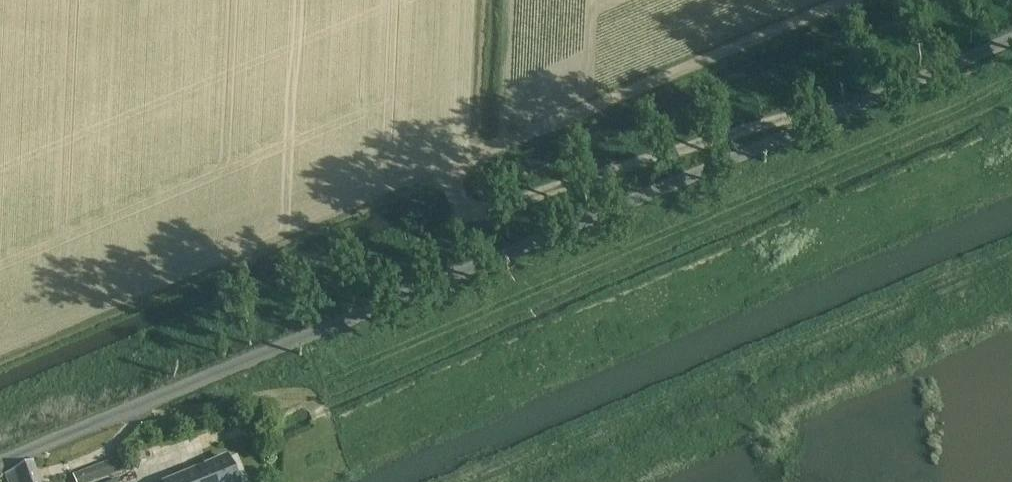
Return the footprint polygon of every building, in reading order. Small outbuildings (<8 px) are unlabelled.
[(125,472),(120,458),(72,476),(74,481),(97,481),(125,472)] [(169,481),(237,481),(226,458),(198,470),(194,471),(189,473),(169,481)] [(32,463),(4,474),(7,481),(39,481),(32,463)]
